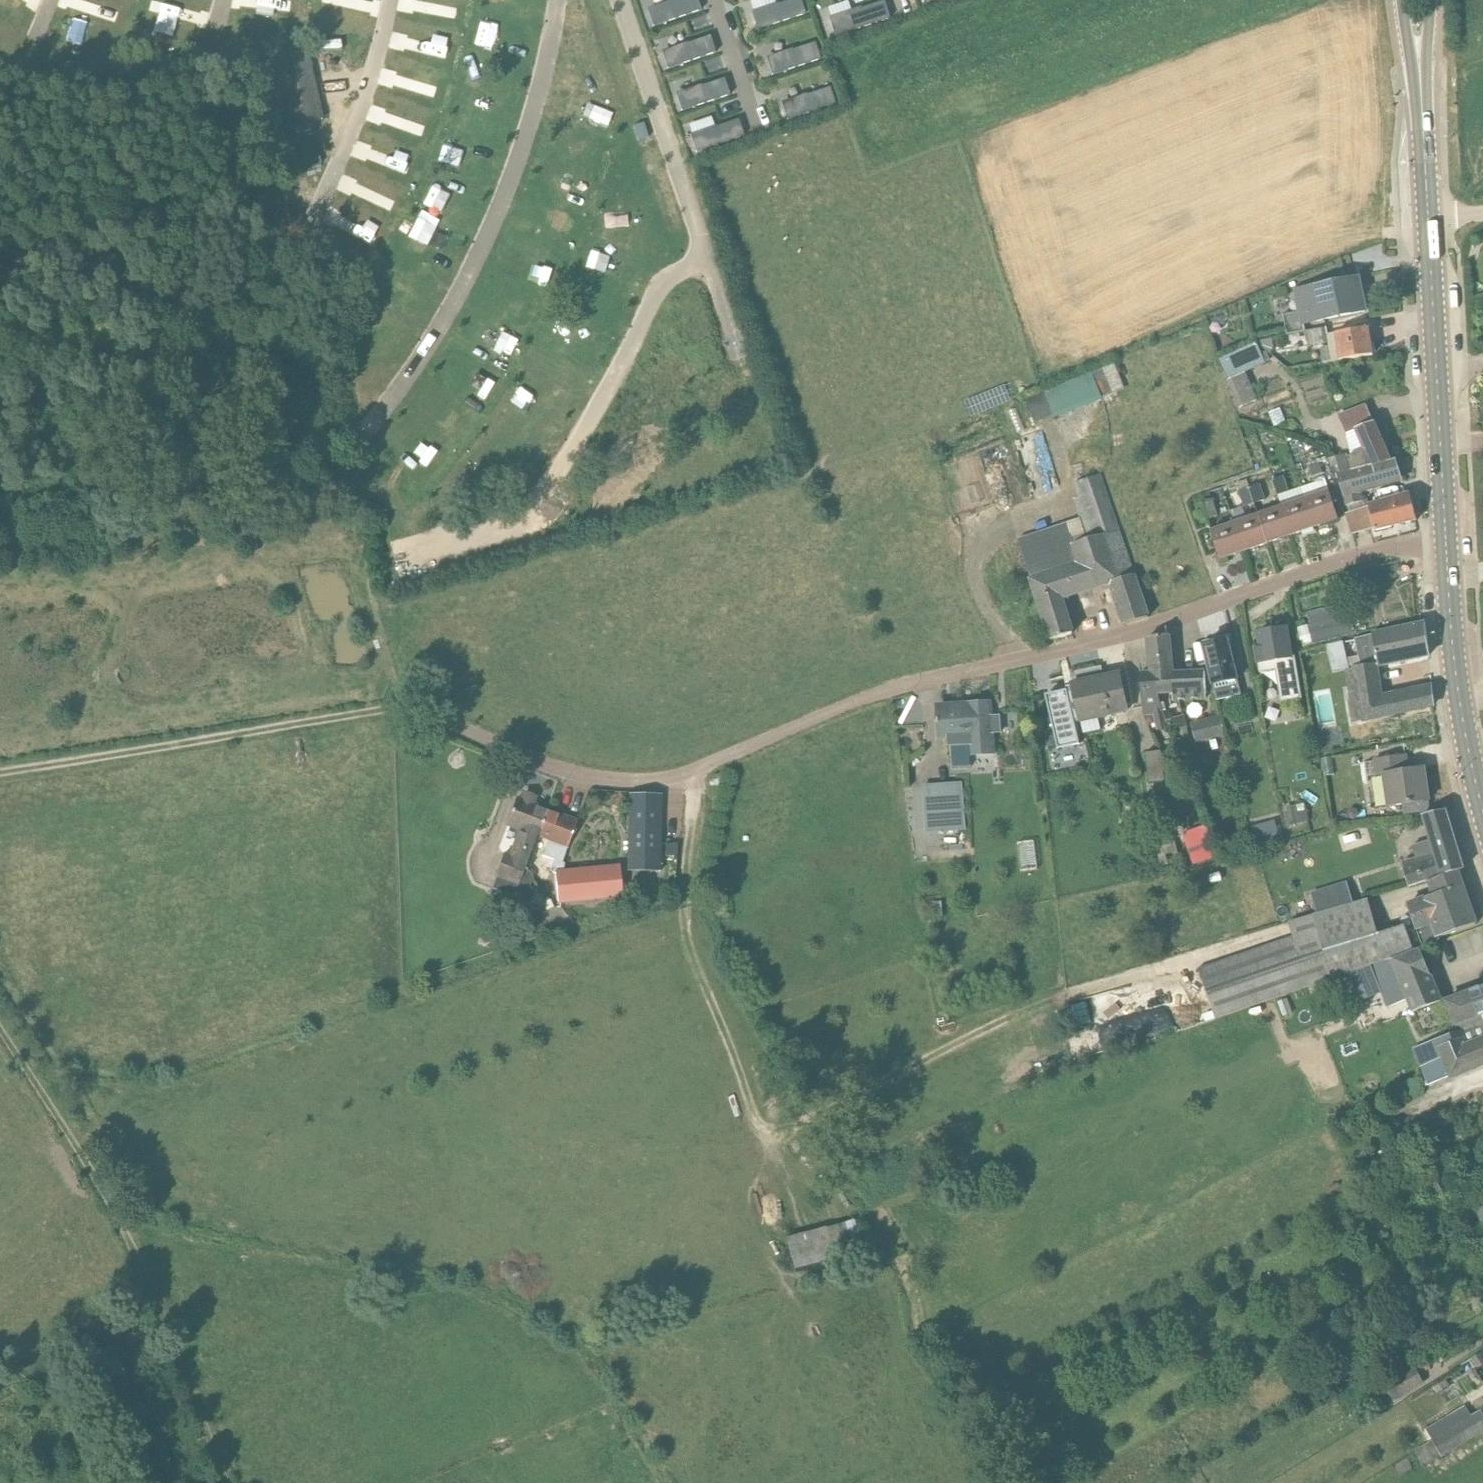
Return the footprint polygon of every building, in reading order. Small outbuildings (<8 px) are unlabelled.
[(702,11),(698,0),(678,0),(673,2),(673,3),(651,10),(656,26),(702,11)] [(761,30),(806,15),(801,0),(793,0),(777,5),(778,6),(755,14),(761,30)] [(890,19),(884,2),(861,10),(862,11),(833,21),(839,37),(890,19)] [(688,45),(688,46),(665,53),(671,69),(716,54),(710,37),(688,45)] [(582,56),(598,49),(594,39),(577,46),(582,56)] [(776,76),(821,60),(815,43),(793,51),(793,52),(770,60),(776,76)] [(323,120),(308,53),(273,60),(289,128),(323,120)] [(793,89),(796,99),(833,87),(830,77),(793,89)] [(725,79),(702,87),(702,88),(679,95),(685,112),(730,96),(725,79)] [(785,104),(790,121),(836,105),(830,88),(807,96),(808,97),(785,104)] [(744,137),(739,120),(716,128),(716,129),(693,137),(699,153),(744,137)] [(1303,324),(1346,315),(1365,311),(1360,287),(1348,289),(1346,281),(1296,291),(1303,324)] [(1328,335),(1327,331),(1326,327),(1306,332),(1307,338),(1328,335)] [(1339,333),(1344,360),(1373,355),(1368,328),(1339,333)] [(1273,337),(1260,342),(1270,351),(1275,346),(1273,337)] [(1218,360),(1227,379),(1265,362),(1257,343),(1218,360)] [(1118,359),(1027,393),(1037,420),(1128,386),(1118,359)] [(1256,401),(1245,373),(1228,380),(1240,408),(1256,401)] [(1364,468),(1390,461),(1366,406),(1338,418),(1345,434),(1354,431),(1364,452),(1349,456),(1354,471),(1364,468)] [(1349,456),(1348,453),(1335,457),(1328,459),(1332,475),(1336,474),(1337,476),(1336,476),(1347,505),(1364,501),(1361,494),(1402,482),(1396,460),(1391,462),(1390,461),(1364,468),(1354,471),(1349,456)] [(1310,467),(1309,468),(1313,480),(1314,483),(1325,480),(1325,478),(1320,464),(1310,467)] [(1111,583),(1126,625),(1149,618),(1101,474),(1073,484),(1078,498),(1073,500),(1079,519),(1017,540),(1051,641),(1073,634),(1062,598),(1111,583)] [(1278,494),(1279,496),(1289,492),(1283,476),(1273,479),(1278,494)] [(1254,502),(1265,499),(1260,484),(1259,484),(1249,488),(1254,502)] [(1254,502),(1249,488),(1238,491),(1243,506),(1254,502)] [(1339,519),(1329,490),(1305,498),(1315,527),(1339,519)] [(1375,531),(1417,520),(1410,494),(1370,506),(1368,499),(1364,501),(1347,505),(1349,512),(1345,514),(1352,535),(1375,529),(1375,531)] [(1291,535),(1315,527),(1305,498),(1305,499),(1281,506),(1291,535)] [(1218,517),(1213,500),(1202,504),(1207,520),(1218,517)] [(1291,535),(1281,506),(1258,514),(1268,544),(1291,535)] [(1268,544),(1258,514),(1235,524),(1244,552),(1268,544)] [(1244,552),(1235,524),(1211,531),(1220,560),(1244,552)] [(1314,645),(1353,635),(1349,615),(1309,625),(1312,638),(1314,645)] [(1376,664),(1430,655),(1426,623),(1383,632),(1355,639),(1355,641),(1346,643),(1348,655),(1357,653),(1360,666),(1353,668),(1363,721),(1435,709),(1433,688),(1381,697),(1376,664)] [(1312,638),(1309,625),(1298,628),(1301,640),(1312,638)] [(1292,658),(1287,628),(1258,633),(1261,647),(1255,648),(1258,664),(1260,664),(1261,671),(1277,668),(1282,700),(1301,697),(1296,664),(1288,666),(1287,659),(1292,658)] [(1175,691),(1173,674),(1169,635),(1148,638),(1151,672),(1157,673),(1162,693),(1175,692),(1175,691)] [(1217,701),(1241,695),(1228,640),(1204,646),(1217,701)] [(1079,744),(1073,721),(1097,715),(1098,719),(1128,711),(1119,674),(1104,677),(1101,666),(1072,673),(1073,678),(1071,678),(1074,692),(1069,693),(1069,690),(1047,695),(1059,749),(1079,744)] [(1159,694),(1162,693),(1157,673),(1151,672),(1139,673),(1143,716),(1153,715),(1156,731),(1168,728),(1163,714),(1159,694)] [(1175,691),(1175,692),(1176,699),(1207,697),(1206,689),(1207,689),(1205,672),(1173,674),(1175,691)] [(1000,720),(992,721),(991,703),(968,704),(968,705),(937,707),(939,737),(948,736),(949,748),(970,746),(971,756),(994,755),(993,733),(1001,733),(1000,720)] [(1209,741),(1225,737),(1220,717),(1191,724),(1196,744),(1204,742),(1209,741)] [(1161,752),(1146,753),(1150,782),(1165,781),(1161,752)] [(1424,768),(1408,770),(1406,756),(1374,761),(1376,774),(1383,773),(1389,807),(1429,801),(1424,768)] [(939,787),(939,784),(923,786),(926,830),(942,829),(942,827),(939,787)] [(942,827),(964,826),(962,806),(961,806),(958,785),(939,787),(942,827)] [(533,878),(525,867),(537,837),(547,810),(534,805),(537,797),(525,793),(522,801),(517,799),(507,826),(519,830),(510,855),(505,854),(496,876),(492,889),(530,903),(535,890),(529,888),(533,878)] [(1305,805),(1284,808),(1288,828),(1309,823),(1305,805)] [(629,808),(628,869),(661,869),(662,808),(629,808)] [(577,821),(547,810),(537,837),(548,841),(543,856),(554,860),(550,871),(554,872),(563,871),(565,863),(562,862),(577,821)] [(1430,881),(1458,872),(1464,870),(1446,811),(1424,816),(1436,856),(1405,865),(1411,886),(1429,880),(1430,881)] [(1258,826),(1261,840),(1279,836),(1276,822),(1258,826)] [(1206,826),(1182,834),(1193,865),(1216,857),(1206,826)] [(1160,836),(1152,838),(1152,837),(1142,839),(1144,849),(1156,846),(1162,870),(1170,868),(1167,855),(1178,853),(1173,833),(1160,836)] [(1041,840),(1016,843),(1020,873),(1044,870),(1041,840)] [(666,844),(666,856),(678,856),(678,844),(666,844)] [(554,872),(557,903),(620,897),(617,866),(563,871),(554,872)] [(1440,934),(1476,925),(1458,872),(1430,881),(1435,893),(1408,903),(1423,947),(1442,940),(1440,934)] [(1198,968),(1215,1019),(1335,979),(1392,959),(1414,951),(1405,926),(1378,935),(1368,899),(1288,922),(1293,936),(1198,968)] [(554,908),(550,900),(547,901),(545,909),(546,911),(554,908)] [(492,929),(487,942),(500,947),(505,933),(492,929)] [(1411,1012),(1440,1001),(1420,952),(1393,963),(1392,959),(1335,979),(1346,1007),(1400,986),(1411,1012)] [(1482,1039),(1482,988),(1444,1003),(1453,1028),(1456,1027),(1457,1032),(1413,1048),(1425,1080),(1427,1078),(1423,1069),(1444,1061),(1439,1049),(1463,1039),(1466,1046),(1482,1039)] [(1172,1002),(1132,1016),(1140,1037),(1180,1022),(1172,1002)] [(1482,1063),(1482,1039),(1466,1046),(1463,1039),(1439,1049),(1444,1061),(1423,1069),(1427,1078),(1425,1080),(1427,1085),(1482,1063)] [(856,1213),(788,1232),(797,1263),(865,1244),(856,1213)] [(1423,1339),(1417,1330),(1406,1336),(1411,1346),(1423,1339)] [(1477,1369),(1482,1365),(1482,1353),(1482,1352),(1471,1359),(1477,1369)] [(1415,1369),(1418,1374),(1431,1367),(1427,1359),(1414,1367),(1415,1369)] [(1414,1367),(1392,1380),(1403,1397),(1424,1384),(1414,1367)] [(1403,1397),(1392,1380),(1388,1383),(1384,1386),(1394,1402),(1403,1397)] [(1450,1388),(1446,1380),(1433,1387),(1438,1395),(1450,1388)] [(1425,1430),(1428,1434),(1431,1439),(1432,1441),(1433,1440),(1472,1417),(1465,1406),(1425,1430)] [(1414,1450),(1423,1466),(1441,1455),(1442,1458),(1482,1433),(1482,1414),(1481,1411),(1472,1417),(1433,1440),(1432,1441),(1431,1439),(1414,1450)]
